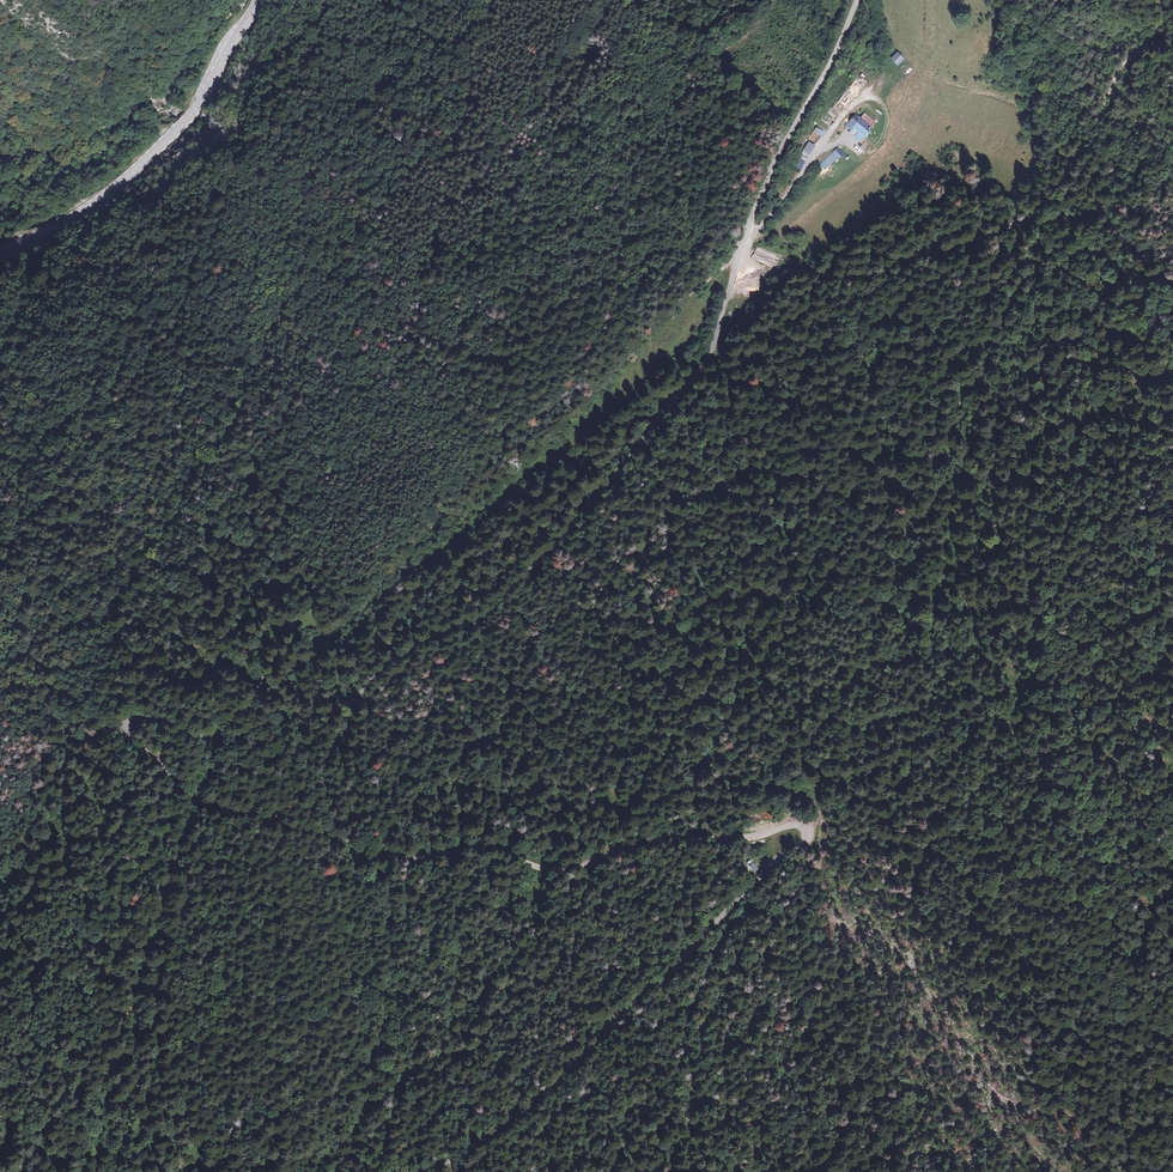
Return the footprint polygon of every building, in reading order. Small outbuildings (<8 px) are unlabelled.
[(897,52),(890,58),(907,76),(915,68),(897,52)] [(860,119),(855,115),(848,124),(853,128),(852,128),(863,137),(876,123),(865,114),(860,119)] [(853,128),(848,124),(846,126),(851,130),(849,132),(860,141),(863,137),(852,128),(853,128)] [(817,127),(814,132),(821,137),(823,132),(817,127)] [(807,143),(796,158),(801,162),(812,146),(807,143)] [(838,147),(820,164),(825,170),(844,154),(838,147)] [(689,319),(680,312),(671,324),(679,331),(689,319)] [(709,323),(702,317),(697,323),(704,329),(709,323)] [(704,336),(695,326),(684,336),(693,346),(704,336)] [(748,864),(754,870),(758,867),(752,861),(748,864)]
